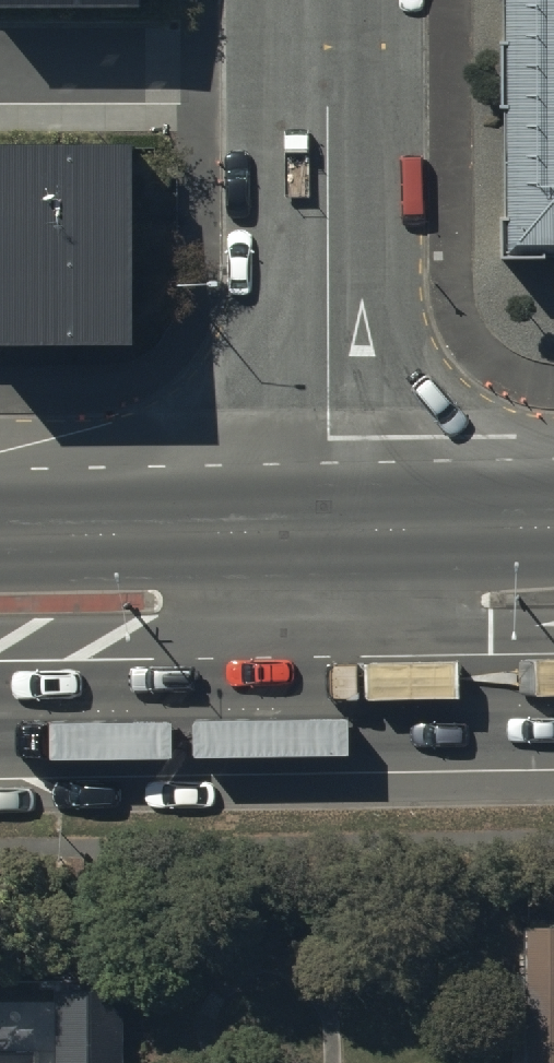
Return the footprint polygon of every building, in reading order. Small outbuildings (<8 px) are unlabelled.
[(506,266),(553,265),(553,0),(503,0),(506,266)] [(135,142),(0,143),(0,341),(136,341),(135,142)] [(529,924),(529,1062),(553,1062),(553,924),(529,924)] [(57,989),(58,1062),(123,1062),(122,988),(57,989)]
